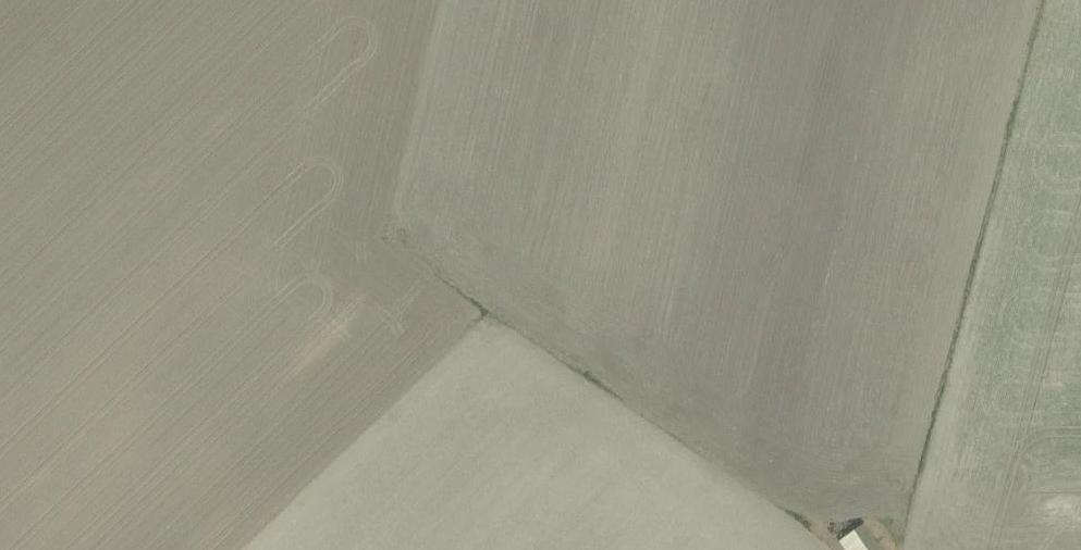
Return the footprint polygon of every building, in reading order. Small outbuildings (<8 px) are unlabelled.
[(863,525),(840,542),(845,549),(880,549),(863,525)]
